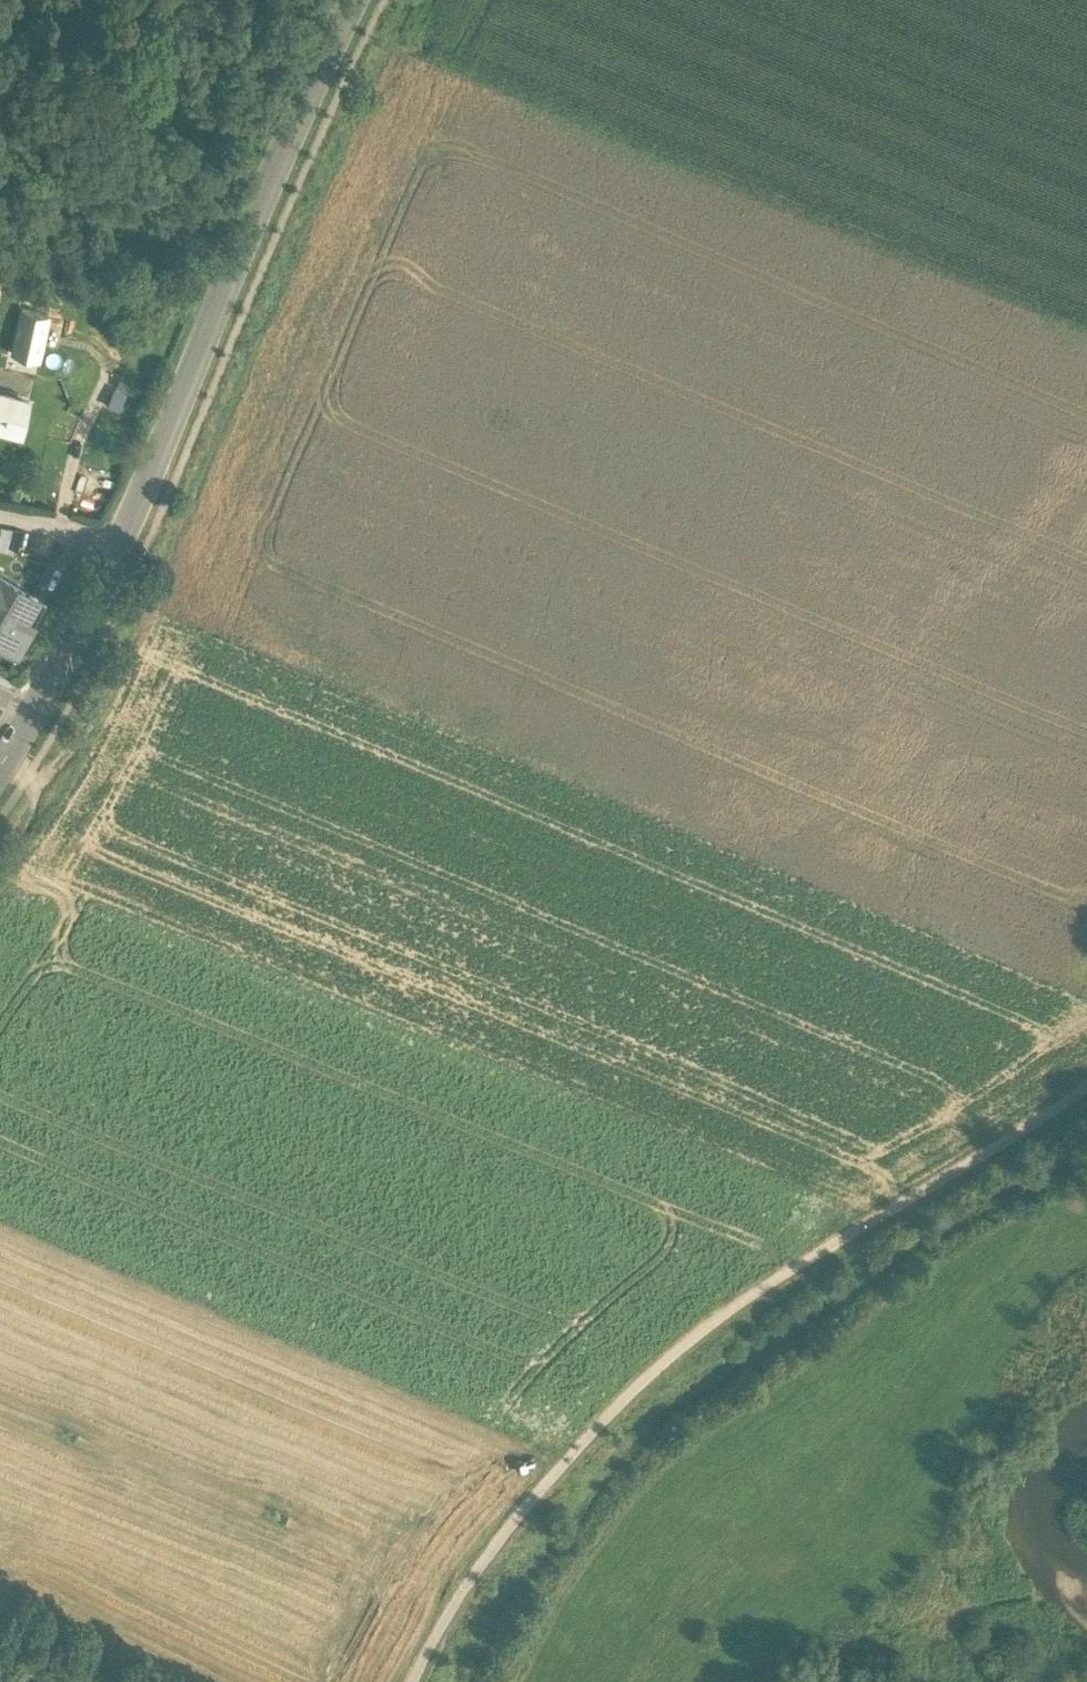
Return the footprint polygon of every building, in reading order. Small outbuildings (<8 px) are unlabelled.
[(48,314),(22,308),(12,351),(38,357),(48,314)] [(21,431),(28,401),(0,394),(0,426),(21,431)] [(98,495),(100,482),(80,479),(78,492),(98,495)] [(4,643),(33,593),(0,575),(0,640),(4,643)]
